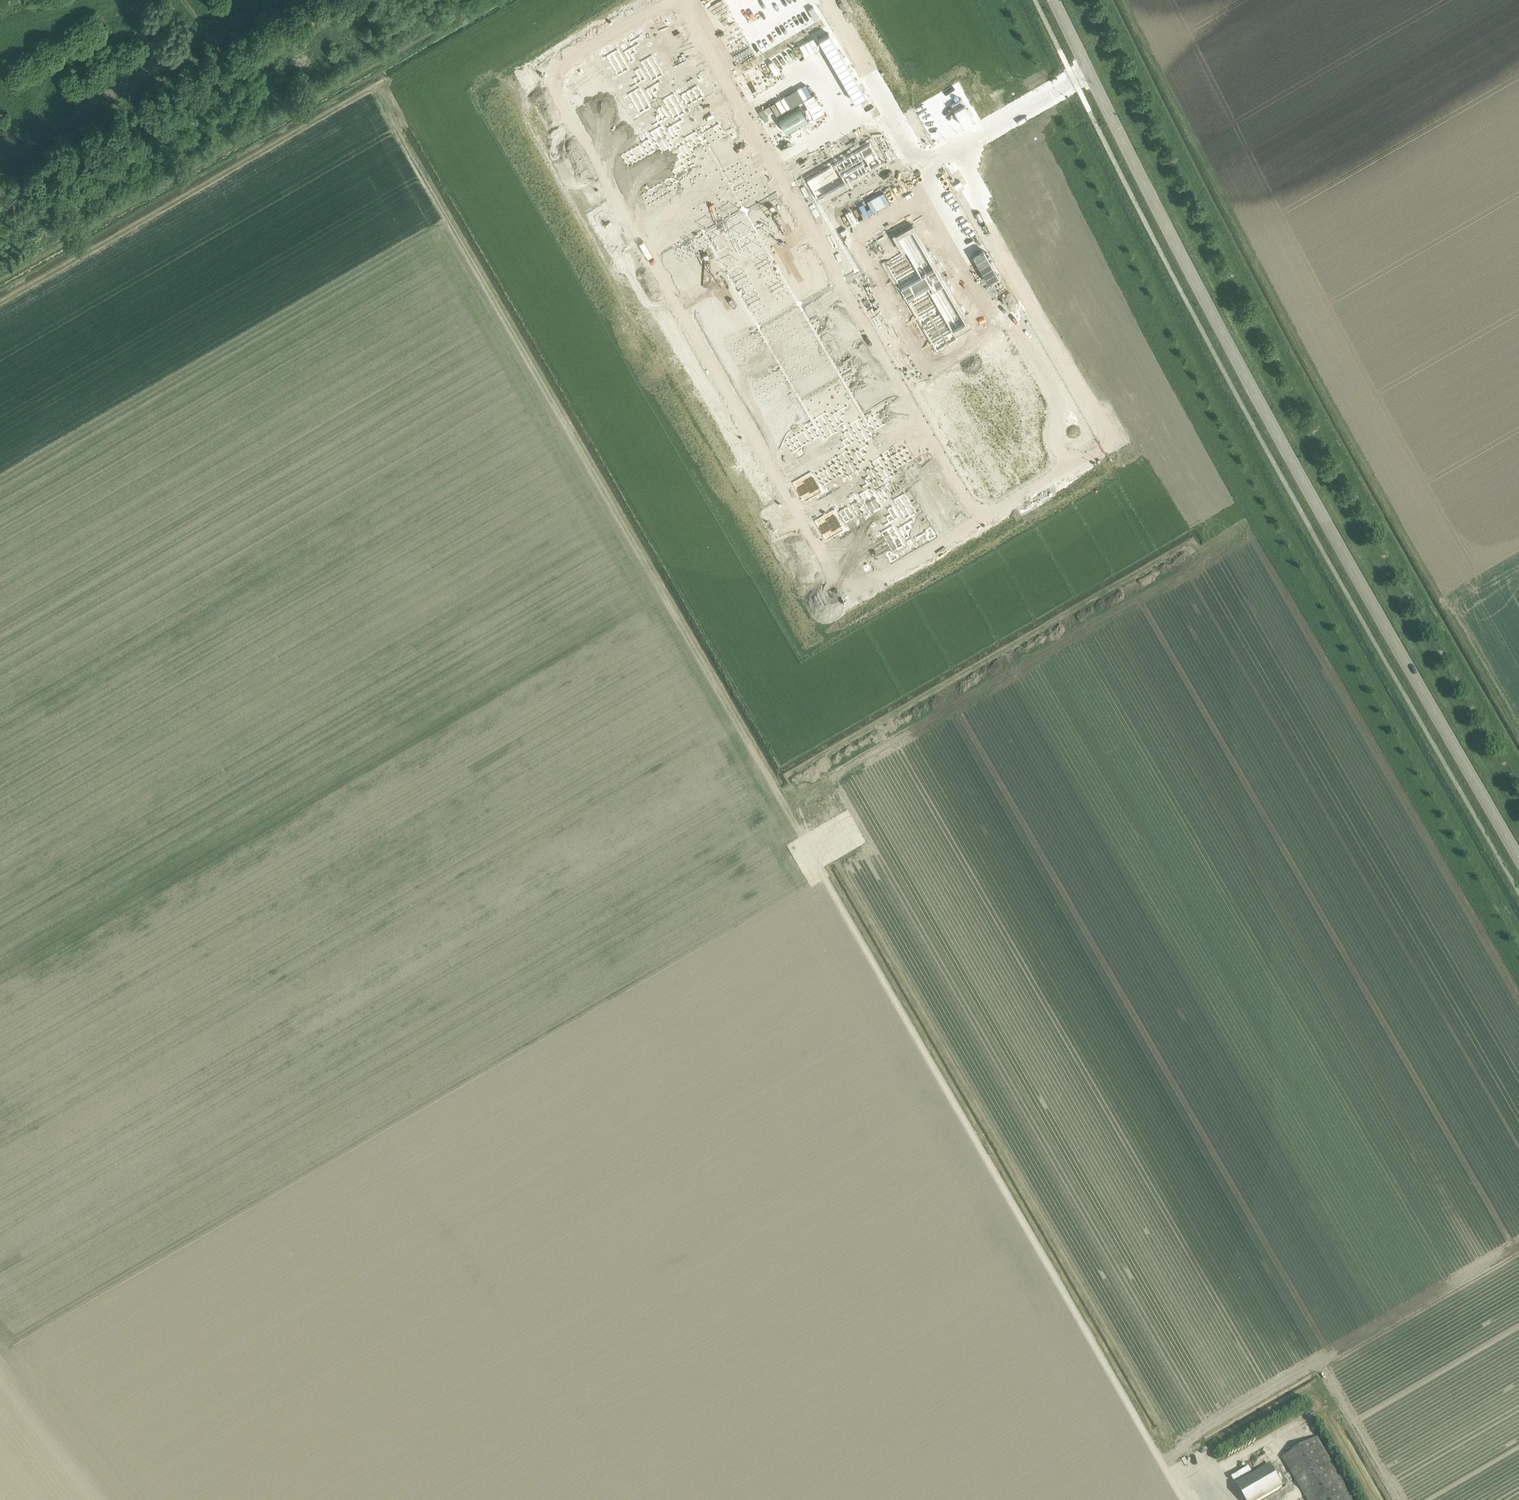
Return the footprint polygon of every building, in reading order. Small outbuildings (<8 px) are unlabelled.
[(869,143),(807,179),(818,198),(845,182),(866,170),(881,162),(869,143)] [(911,229),(898,237),(920,276),(899,288),(906,300),(927,287),(952,331),(966,323),(911,229)] [(1307,1499),(1353,1499),(1317,1437),(1282,1457),(1284,1461),(1282,1462),(1284,1465),(1286,1464),(1307,1499)] [(1247,1499),(1260,1499),(1282,1487),(1269,1465),(1237,1483),(1247,1499)] [(1283,1482),(1291,1479),(1289,1474),(1281,1477),(1283,1482)]
